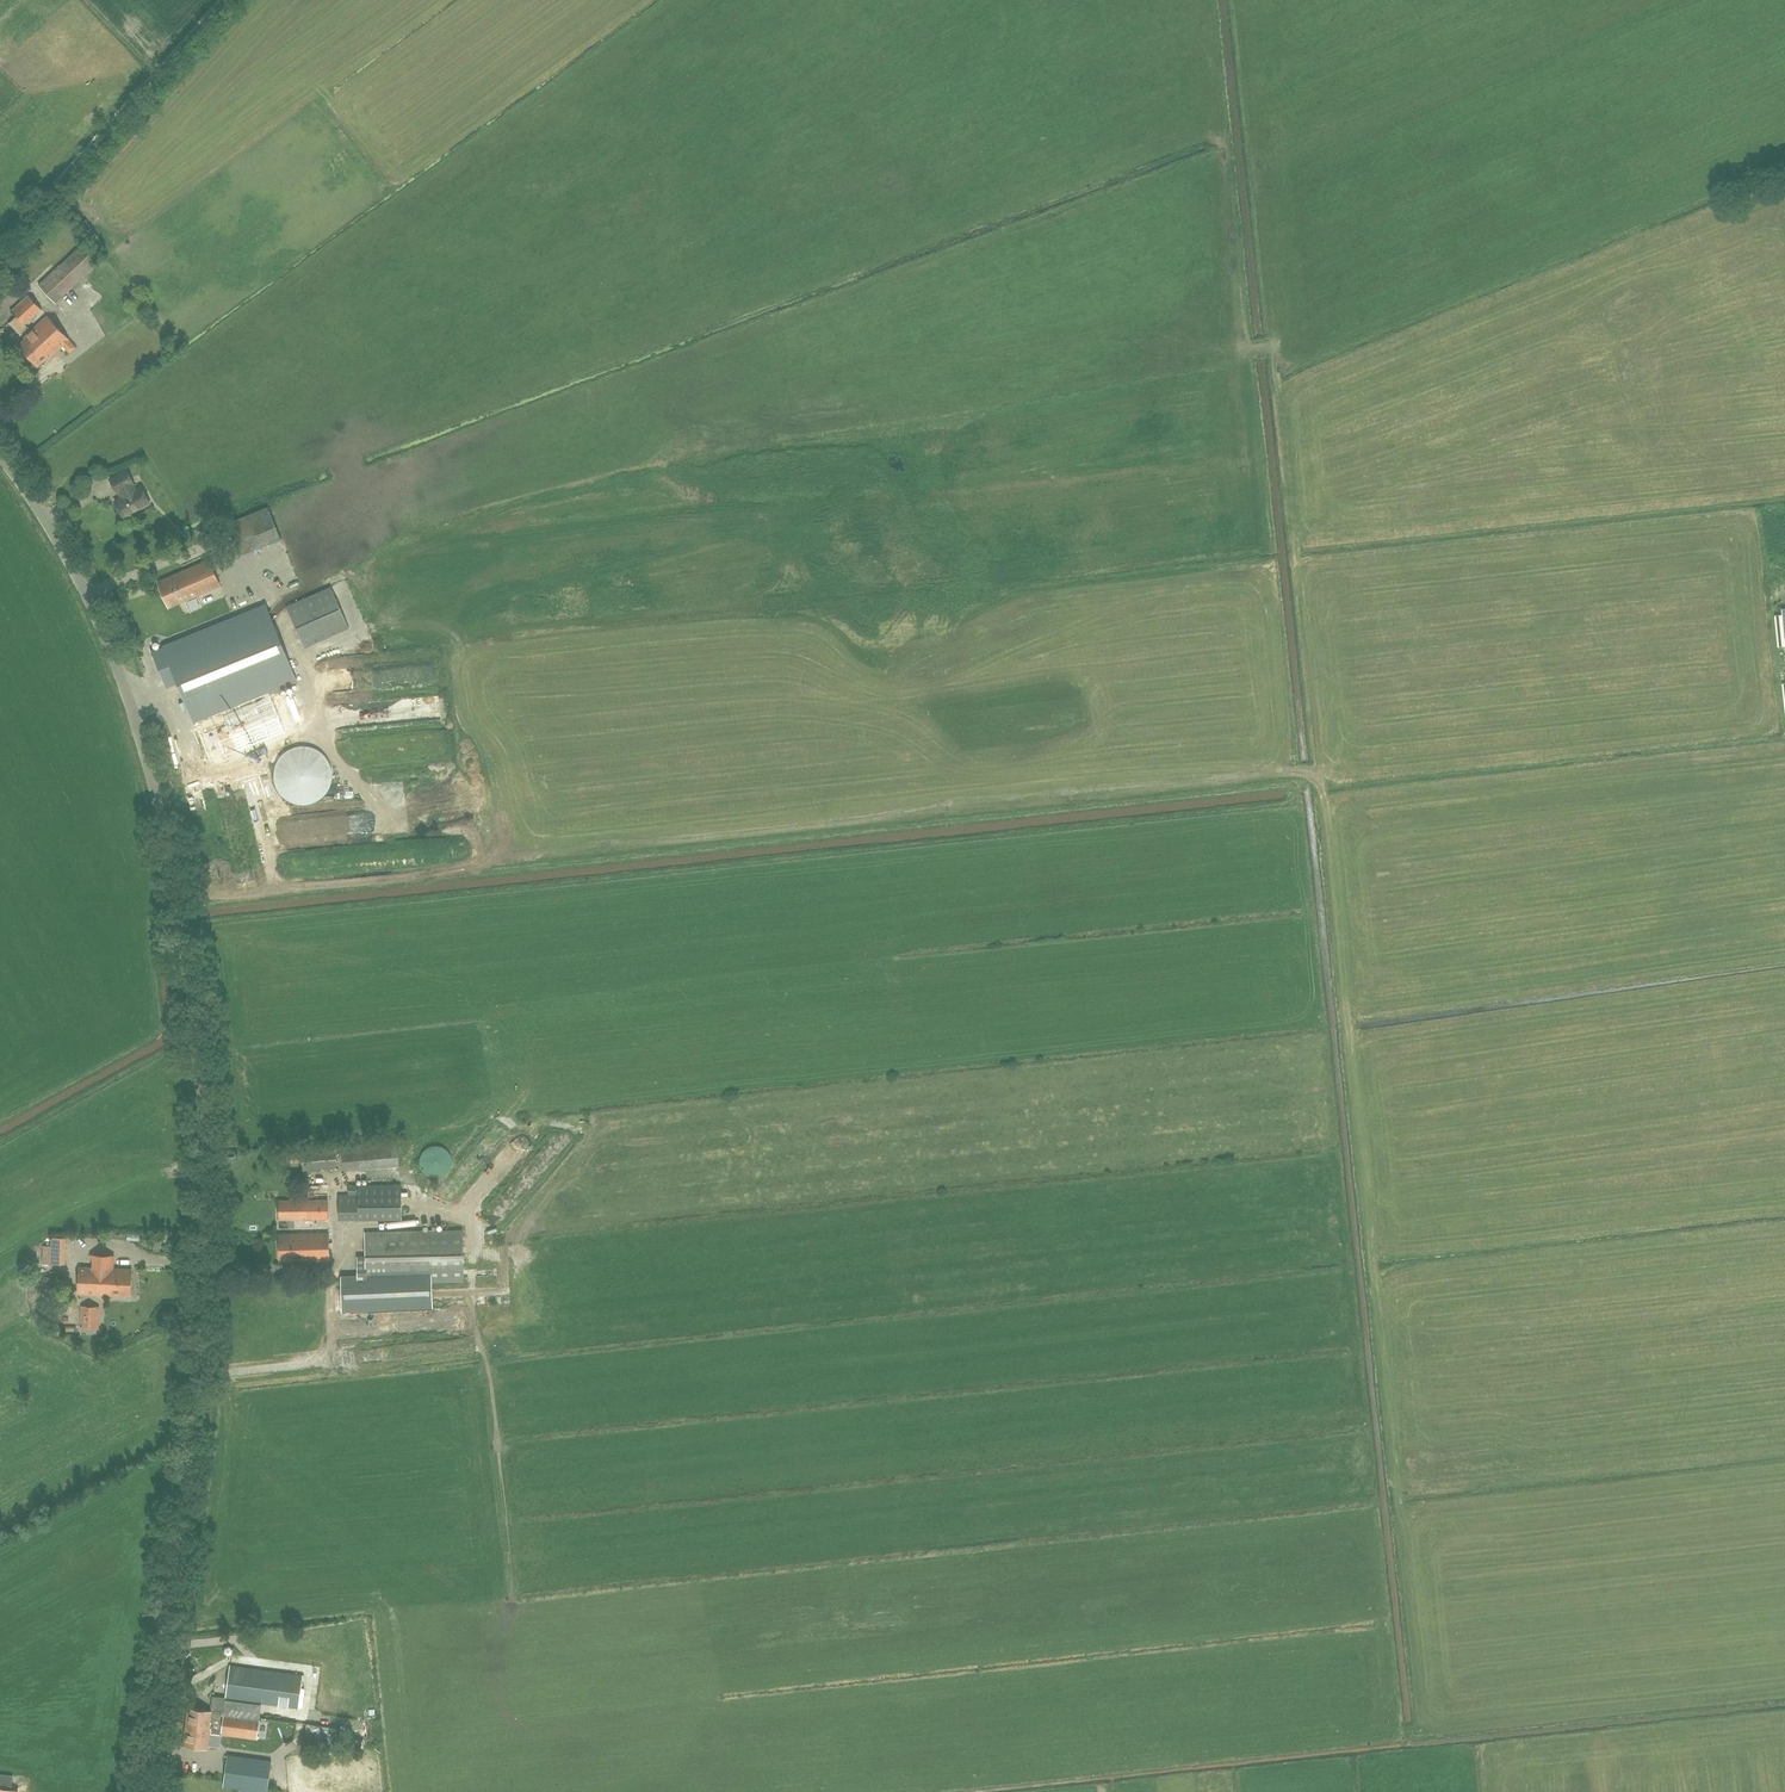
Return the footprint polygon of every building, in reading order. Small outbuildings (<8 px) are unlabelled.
[(55,303),(100,262),(83,244),(38,285),(55,303)] [(8,321),(18,332),(42,310),(29,296),(12,311),(15,314),(8,321)] [(70,353),(76,347),(69,340),(70,339),(48,316),(24,338),(25,339),(18,345),(25,352),(24,353),(26,358),(31,360),(32,360),(38,366),(47,359),(48,360),(63,346),(70,353)] [(126,470),(110,479),(118,493),(119,492),(122,498),(115,502),(124,518),(150,503),(140,487),(136,490),(133,484),(134,484),(126,470)] [(240,555),(280,539),(267,507),(226,523),(240,555)] [(301,516),(286,520),(291,536),(306,532),(301,516)] [(168,608),(220,586),(209,560),(157,582),(168,608)] [(139,570),(129,574),(132,580),(141,576),(139,570)] [(287,603),(318,592),(311,571),(280,581),(287,603)] [(304,647),(348,627),(330,587),(286,607),(304,647)] [(178,682),(202,741),(276,722),(271,703),(223,715),(222,710),(296,681),(266,606),(153,651),(167,687),(178,682)] [(361,686),(359,674),(365,673),(364,667),(332,670),(333,685),(339,685),(338,680),(345,680),(346,687),(361,686)] [(343,1170),(359,1169),(399,1165),(397,1140),(341,1145),(343,1170)] [(452,1166),(453,1162),(453,1159),(451,1155),(450,1152),(448,1150),(446,1148),(443,1147),(439,1145),(436,1145),(434,1145),(431,1146),(427,1148),(425,1150),(423,1152),(421,1156),(420,1159),(420,1162),(420,1164),(421,1167),(423,1171),(425,1173),(427,1175),(430,1176),(434,1178),(436,1178),(439,1178),(442,1177),(446,1175),(448,1173),(450,1171),(451,1168),(452,1166)] [(302,1174),(336,1171),(333,1146),(300,1149),(302,1174)] [(284,1163),(298,1162),(297,1152),(283,1153),(284,1163)] [(411,1199),(411,1191),(402,1192),(400,1184),(348,1185),(348,1194),(338,1194),(339,1220),(402,1219),(402,1199),(411,1199)] [(279,1219),(327,1219),(327,1200),(279,1200),(279,1219)] [(462,1230),(429,1231),(365,1232),(366,1257),(357,1257),(358,1276),(342,1276),(342,1311),(432,1308),(431,1282),(463,1282),(462,1230)] [(280,1261),(329,1260),(328,1233),(279,1234),(280,1261)] [(65,1264),(65,1237),(51,1236),(50,1264),(65,1264)] [(90,1255),(90,1259),(92,1259),(92,1267),(79,1266),(78,1294),(130,1296),(131,1269),(113,1268),(114,1256),(90,1255)] [(99,1306),(81,1306),(80,1327),(98,1328),(99,1306)] [(459,1331),(468,1329),(465,1314),(456,1315),(459,1331)] [(228,1673),(229,1664),(215,1662),(213,1671),(228,1673)] [(297,1708),(302,1675),(230,1665),(226,1699),(297,1708)] [(256,1739),(259,1717),(188,1708),(183,1746),(206,1749),(210,1724),(222,1725),(221,1734),(256,1739)] [(271,1761),(227,1756),(224,1783),(223,1787),(261,1791),(267,1791),(271,1761)] [(12,1776),(0,1774),(0,1791),(10,1791),(12,1776)]
